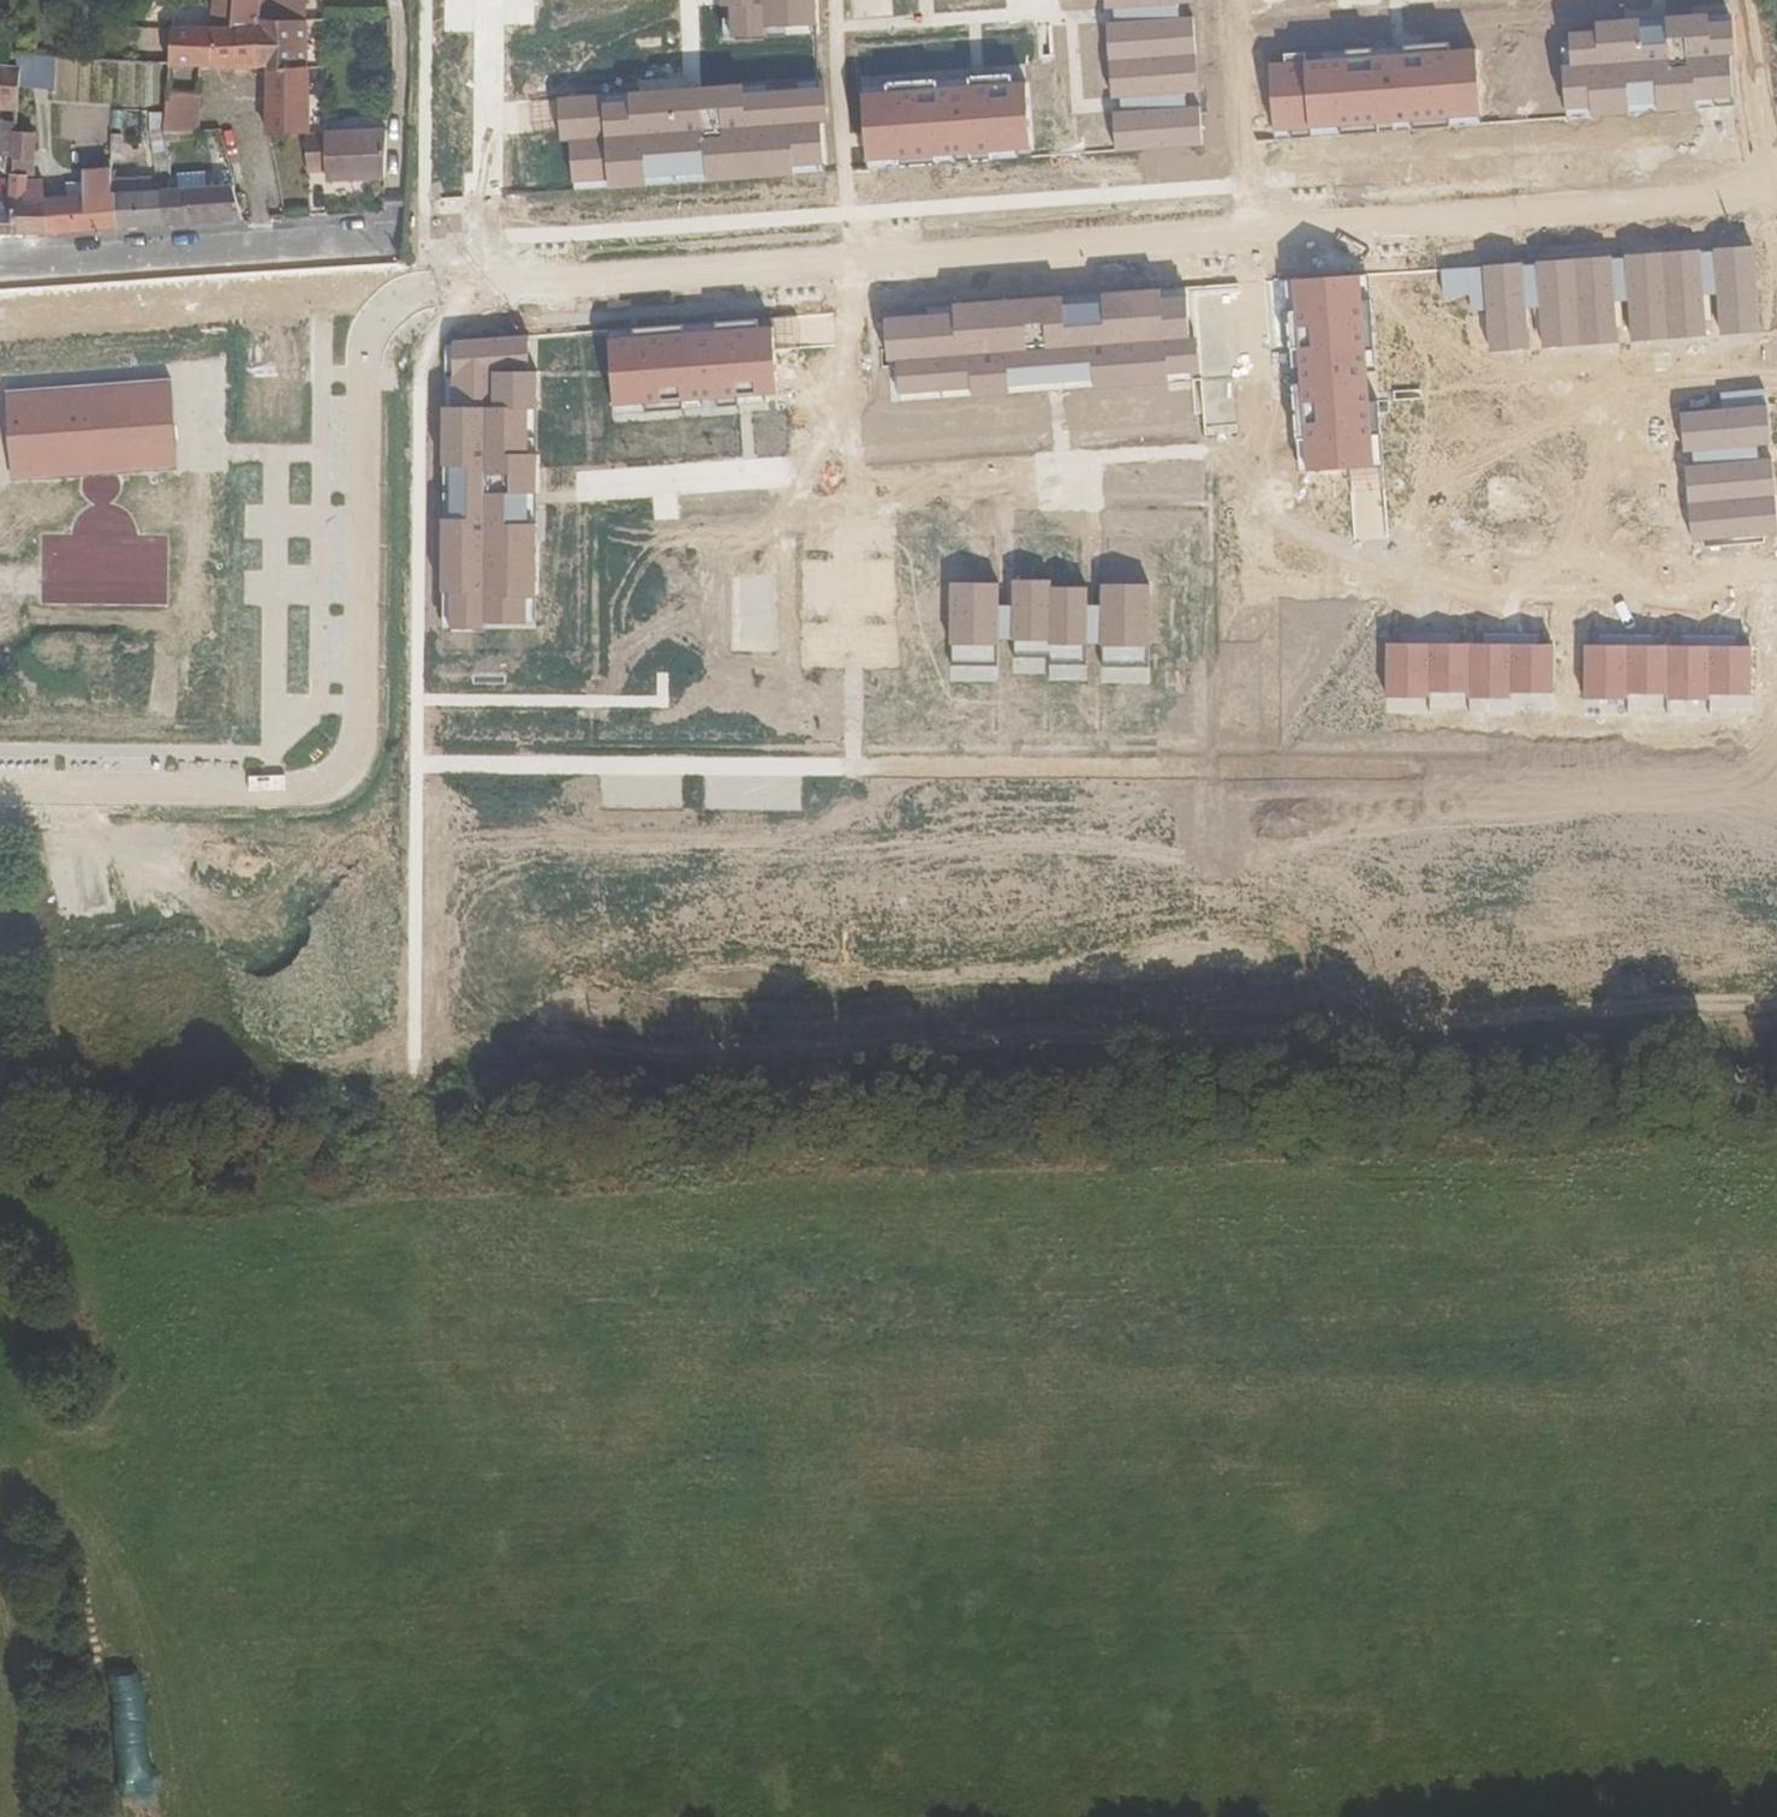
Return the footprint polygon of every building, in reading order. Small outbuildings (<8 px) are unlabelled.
[(258,21),(259,0),(235,0),(233,27),(256,27),(256,21),(258,21)] [(256,21),(256,27),(255,69),(266,69),(309,68),(309,22),(269,21),(258,21),(256,21)] [(169,66),(202,65),(205,65),(206,27),(172,26),(169,65),(169,66)] [(206,27),(205,65),(205,70),(255,69),(256,27),(233,27),(231,27),(206,27)] [(18,71),(16,88),(54,90),(56,59),(18,57),(18,71)] [(169,66),(167,94),(200,94),(202,65),(169,66)] [(206,132),(205,70),(205,65),(202,65),(200,94),(199,113),(198,132),(206,132)] [(266,69),(266,132),(267,137),(306,134),(309,134),(309,68),(266,69)] [(15,114),(16,88),(18,71),(0,70),(0,113),(15,114)] [(199,113),(200,94),(167,94),(165,113),(199,113)] [(198,132),(199,113),(165,113),(164,133),(198,132)] [(13,142),(14,123),(0,122),(0,141),(13,142)] [(306,134),(308,174),(326,172),(327,183),(386,180),(387,129),(325,133),(309,134),(306,134)] [(12,160),(13,142),(0,141),(0,159),(12,160)] [(113,168),(83,170),(84,183),(67,184),(68,197),(66,197),(69,235),(118,231),(115,193),(113,168)] [(234,185),(206,187),(205,173),(177,175),(179,189),(170,190),(166,190),(170,227),(243,222),(234,185)] [(170,190),(169,174),(156,175),(158,190),(161,190),(166,190),(170,190)] [(45,198),(9,200),(10,182),(11,178),(0,179),(0,238),(48,236),(45,198)] [(45,198),(44,180),(10,182),(9,200),(45,198)] [(115,193),(118,231),(165,228),(161,190),(158,190),(115,193)] [(165,228),(170,227),(166,190),(161,190),(165,228)] [(48,236),(69,235),(66,197),(45,198),(48,236)]
